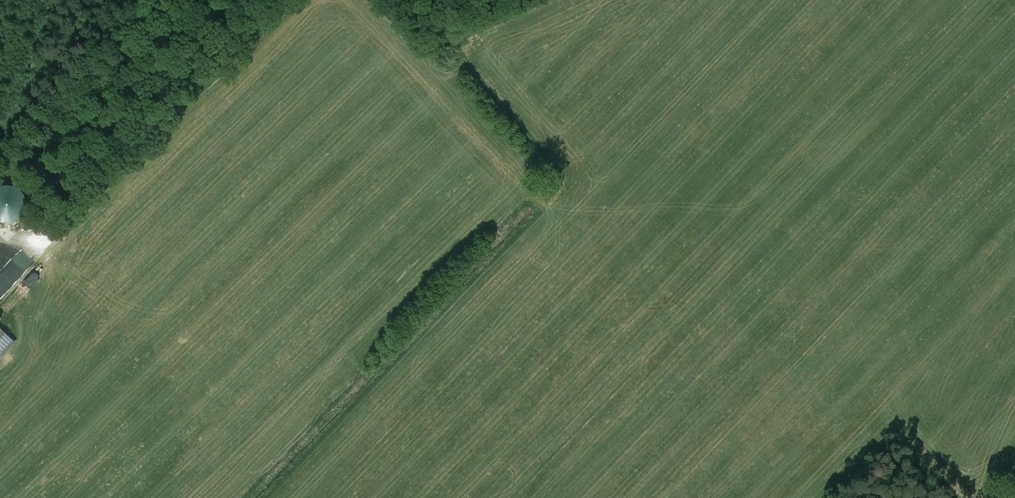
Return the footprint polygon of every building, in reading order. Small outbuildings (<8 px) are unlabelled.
[(1,196),(4,196),(4,212),(26,212),(26,186),(1,185),(1,196)]
